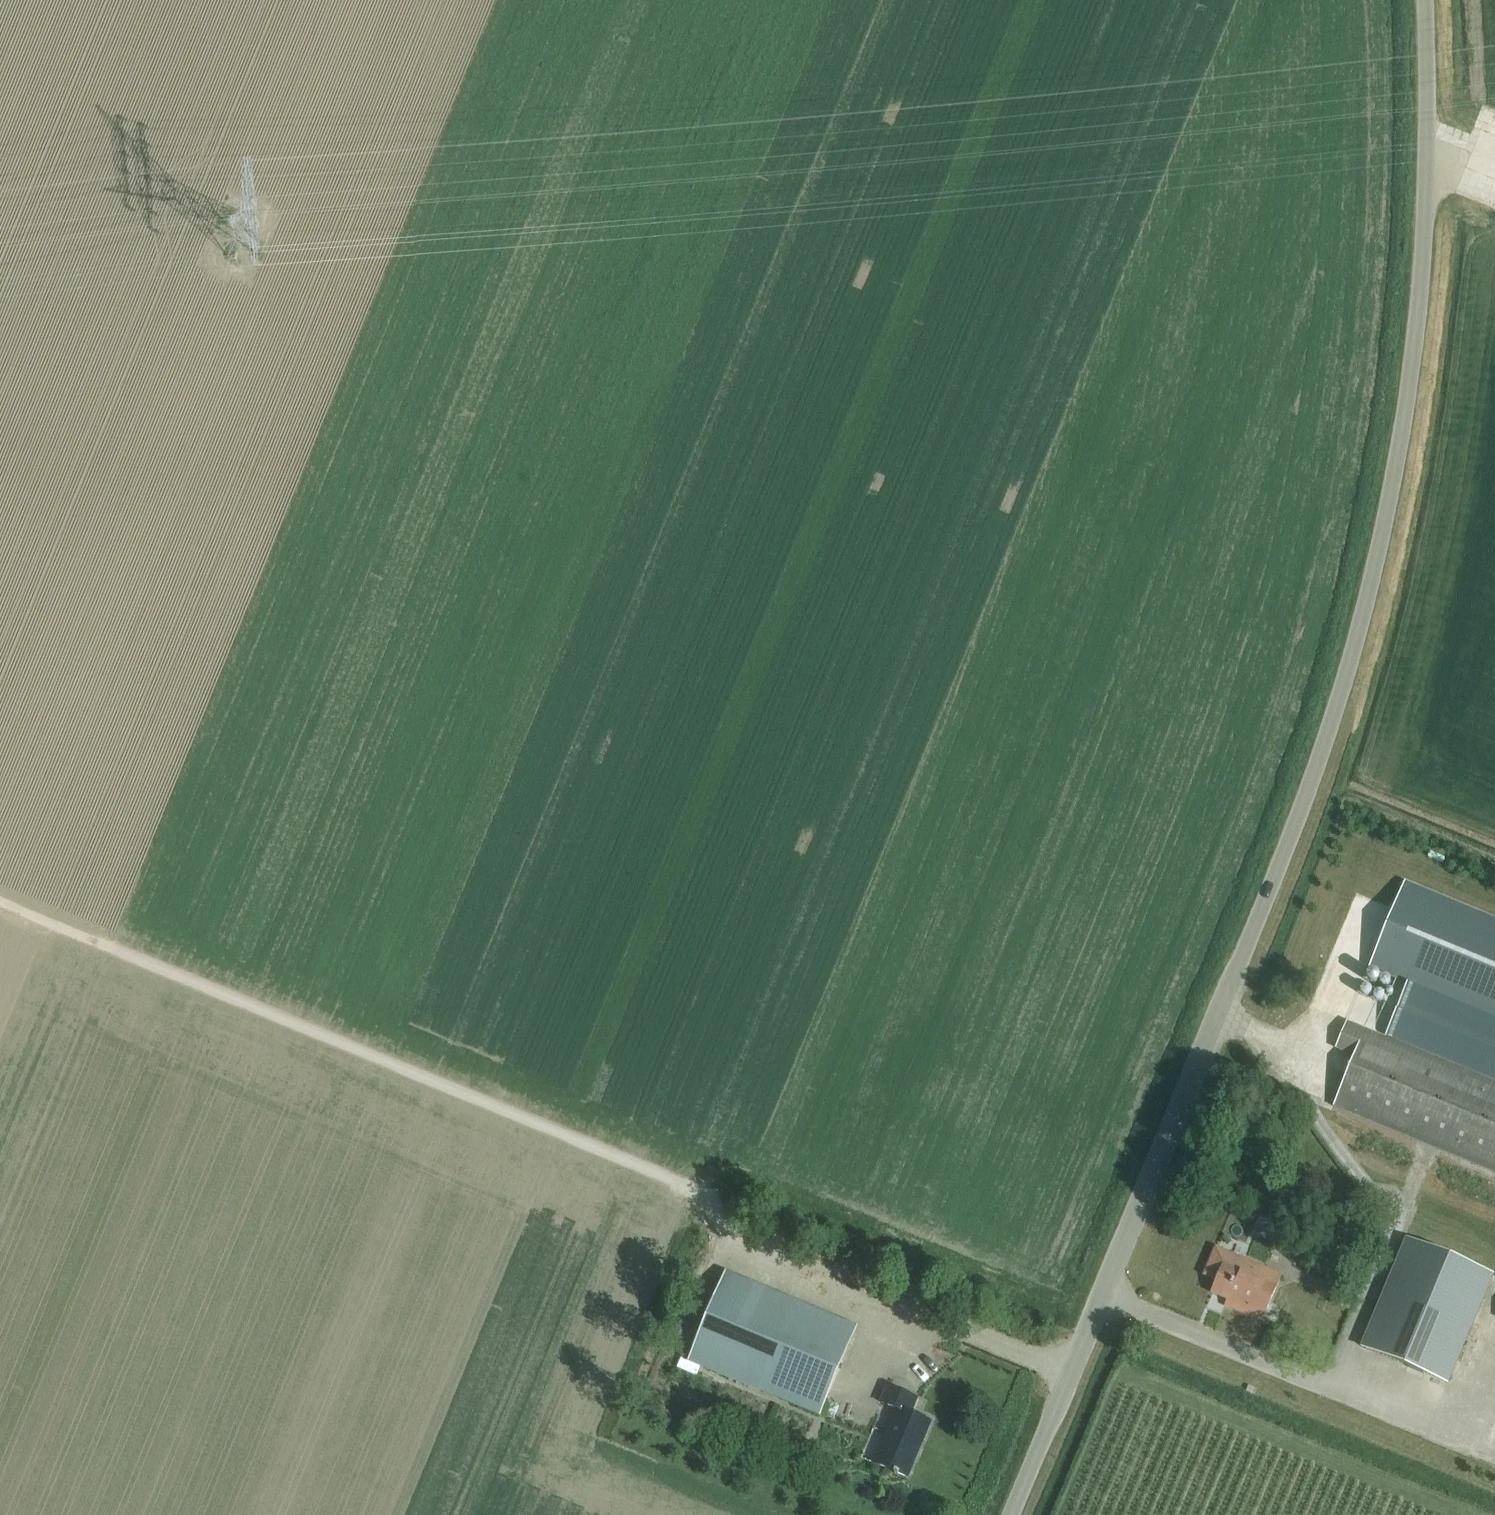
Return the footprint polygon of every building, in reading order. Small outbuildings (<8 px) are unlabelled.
[(1404,884),(1370,966),(1494,1018),(1494,921),(1404,884)] [(1354,1055),(1333,1106),(1494,1173),(1494,1083),(1347,1022),(1336,1048),(1354,1055)] [(1447,1382),(1492,1274),(1406,1239),(1361,1347),(1447,1382)] [(1262,1321),(1281,1276),(1217,1249),(1205,1276),(1216,1281),(1211,1292),(1228,1299),(1225,1305),(1262,1321)] [(818,1415),(855,1326),(726,1272),(689,1362),(818,1415)] [(874,1427),(861,1458),(905,1477),(917,1449),(919,1449),(930,1422),(910,1414),(917,1398),(887,1385),(880,1402),(897,1409),(887,1432),(874,1427)]
